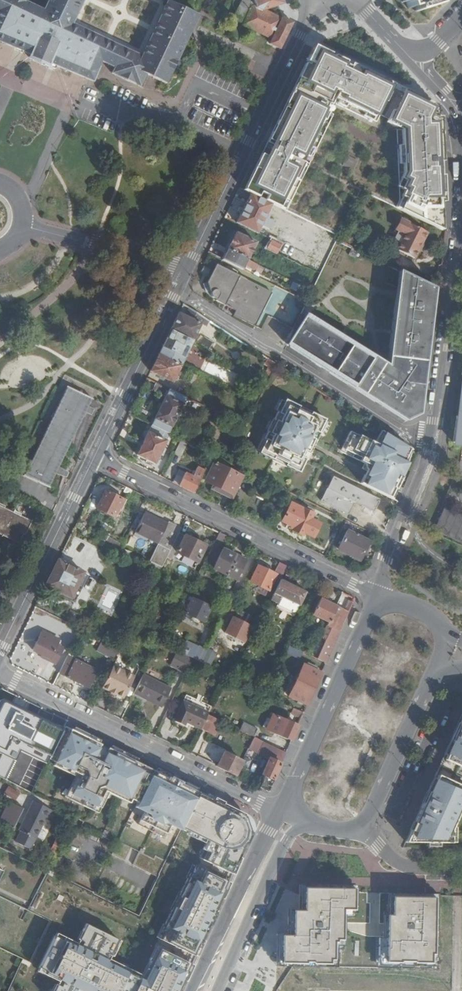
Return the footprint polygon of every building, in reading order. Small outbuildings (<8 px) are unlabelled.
[(30,53),(28,57),(50,66),(51,63),(94,81),(102,61),(114,66),(111,73),(144,88),(149,75),(160,80),(167,84),(194,26),(200,14),(170,0),(168,0),(167,0),(154,27),(141,54),(108,39),(73,23),(84,0),(48,0),(44,9),(37,6),(25,0),(0,0),(0,41),(30,53)] [(247,29),(247,31),(266,41),(264,45),(275,50),(287,24),(277,18),(277,20),(259,11),(278,4),(277,0),(247,0),(249,7),(246,8),(243,0),(238,0),(228,19),(247,29)] [(433,6),(432,1),(436,0),(405,0),(408,9),(413,7),(414,11),(433,6)] [(238,182),(282,202),(321,108),(364,127),(391,80),(307,41),(238,182)] [(436,108),(393,85),(372,126),(379,128),(384,210),(440,238),(436,108)] [(210,163),(218,167),(222,158),(214,154),(212,158),(210,163)] [(271,204),(249,194),(244,205),(236,222),(257,232),(261,224),(269,228),(273,220),(265,216),(271,204)] [(418,262),(430,235),(406,224),(400,235),(408,238),(401,254),(418,262)] [(233,231),(225,248),(228,249),(248,259),(257,243),(233,231)] [(281,244),(277,242),(271,239),(267,248),(277,253),(281,244)] [(363,259),(333,245),(326,261),(336,266),(332,273),(353,282),(363,259)] [(228,249),(223,258),(244,269),(246,265),(256,270),(259,265),(248,259),(228,249)] [(210,281),(210,282),(206,282),(208,290),(211,289),(213,293),(212,294),(213,296),(214,298),(218,300),(217,301),(237,311),(235,316),(256,327),(273,293),(217,266),(210,281)] [(432,281),(394,266),(384,355),(297,310),(274,343),(405,413),(416,408),(432,281)] [(185,315),(178,312),(170,328),(192,340),(200,323),(206,326),(208,321),(188,308),(185,315)] [(192,340),(170,328),(158,353),(180,364),(192,340)] [(461,443),(461,351),(459,374),(453,416),(449,442),(461,443)] [(180,364),(158,353),(149,370),(172,382),(180,364)] [(60,467),(87,414),(93,417),(96,411),(90,408),(94,400),(69,387),(24,476),(50,489),(57,475),(67,479),(70,474),(60,467)] [(185,397),(168,389),(151,424),(168,432),(185,397)] [(265,439),(259,452),(273,459),(274,456),(286,462),(285,465),(299,472),(306,458),(307,459),(311,452),(308,451),(314,438),(317,440),(320,432),(319,432),(325,419),(311,412),(310,414),(298,408),(299,406),(285,399),(278,412),(277,411),(273,418),(276,420),(270,432),(268,431),(264,438),(265,439)] [(168,432),(151,424),(136,454),(153,463),(168,433),(168,432)] [(367,470),(361,483),(391,498),(401,476),(402,476),(407,463),(403,461),(410,448),(384,432),(378,444),(371,441),(369,442),(368,440),(350,431),(345,440),(348,442),(345,449),(361,457),(360,460),(365,463),(362,467),(367,470)] [(221,450),(218,456),(242,468),(244,463),(235,459),(235,457),(221,450)] [(212,488),(231,497),(242,476),(214,462),(205,480),(214,485),(212,488)] [(167,480),(172,482),(193,492),(199,480),(173,467),(167,480)] [(321,501),(349,515),(356,501),(373,510),(379,499),(334,476),(321,501)] [(127,502),(107,491),(100,508),(116,517),(121,509),(124,510),(127,502)] [(303,535),(314,513),(292,502),(282,521),(291,526),(290,529),(303,535)] [(10,541),(16,532),(18,532),(23,519),(15,515),(15,512),(9,509),(7,511),(0,507),(0,536),(10,541)] [(444,508),(435,530),(461,542),(461,515),(444,508)] [(179,532),(181,528),(169,521),(167,524),(146,513),(135,532),(157,543),(157,544),(170,551),(170,550),(179,532)] [(358,559),(368,540),(347,530),(338,549),(358,559)] [(206,546),(179,532),(170,550),(197,562),(206,546)] [(226,536),(220,533),(214,546),(219,548),(226,536)] [(238,580),(248,562),(224,550),(214,568),(238,580)] [(87,574),(60,559),(48,584),(72,596),(81,580),(83,582),(87,574)] [(288,566),(280,562),(273,574),(258,567),(250,581),(268,591),(269,588),(275,591),(281,579),(288,566)] [(281,579),(275,591),(271,599),(280,603),(283,597),(300,605),(306,592),(281,579)] [(300,606),(283,597),(280,603),(279,605),(294,613),(297,612),(300,606)] [(212,607),(194,598),(186,614),(204,622),(212,607)] [(331,619),(338,606),(322,598),(314,615),(326,621),(331,619)] [(237,608),(233,605),(228,615),(232,617),(237,608)] [(350,612),(338,606),(331,619),(324,634),(330,637),(318,659),(327,663),(350,612)] [(251,627),(233,618),(225,634),(244,642),(251,627)] [(61,641),(42,633),(33,650),(42,654),(42,657),(57,664),(65,649),(58,646),(61,641)] [(102,640),(97,651),(114,660),(120,648),(102,640)] [(194,659),(179,651),(173,662),(181,666),(178,670),(186,674),(194,659)] [(98,670),(68,655),(59,672),(89,687),(98,670)] [(181,666),(173,662),(170,666),(178,670),(181,666)] [(135,674),(113,663),(102,687),(124,697),(135,674)] [(305,665),(297,681),(315,689),(322,673),(305,665)] [(172,688),(144,674),(135,693),(163,707),(172,688)] [(315,689),(297,681),(289,696),(308,706),(315,689)] [(209,716),(210,714),(184,702),(176,720),(185,725),(186,723),(202,730),(209,716)] [(300,720),(301,711),(293,709),(292,719),(300,720)] [(55,734),(63,718),(53,713),(45,729),(55,734)] [(461,776),(461,715),(459,722),(457,720),(438,762),(450,767),(451,771),(461,776)] [(219,720),(209,716),(202,730),(212,735),(219,720)] [(272,732),(292,741),(298,726),(279,717),(272,732)] [(212,735),(216,736),(222,722),(219,720),(212,735)] [(240,730),(254,737),(257,731),(244,724),(240,730)] [(154,771),(64,727),(51,753),(49,758),(82,774),(70,799),(96,811),(107,787),(139,803),(152,776),(154,771)] [(14,763),(25,742),(6,733),(0,745),(0,756),(14,763)] [(43,733),(39,741),(43,743),(47,735),(43,733)] [(266,774),(260,787),(269,792),(286,753),(254,737),(249,747),(270,757),(267,763),(271,766),(268,774),(266,774)] [(49,758),(51,753),(46,751),(45,752),(40,749),(36,757),(47,762),(49,758)] [(225,752),(217,766),(235,775),(238,771),(241,763),(243,760),(225,752)] [(403,841),(446,842),(447,828),(460,800),(458,798),(461,792),(461,787),(459,785),(461,779),(461,776),(451,771),(450,767),(438,762),(424,792),(427,793),(423,801),(421,800),(403,841)] [(241,763),(238,771),(246,775),(249,768),(241,763)] [(154,771),(152,776),(196,798),(198,793),(183,786),(184,784),(172,778),(171,780),(154,771)] [(152,776),(139,803),(137,807),(146,812),(152,814),(154,818),(163,822),(166,821),(173,825),(181,829),(182,827),(196,798),(152,776)] [(8,786),(4,795),(16,801),(20,792),(8,786)] [(231,873),(247,839),(250,832),(250,826),(247,820),(243,814),(198,793),(196,798),(182,827),(208,839),(198,857),(231,873)] [(10,801),(0,819),(0,820),(8,824),(15,828),(25,808),(10,801)] [(51,821),(56,812),(35,802),(20,830),(22,831),(17,842),(31,849),(46,819),(51,821)] [(169,832),(173,825),(166,821),(163,822),(154,818),(152,814),(146,812),(143,819),(169,832)] [(58,852),(64,842),(58,839),(53,850),(58,852)] [(158,937),(194,954),(228,880),(193,865),(158,937)] [(335,968),(334,966),(341,966),(341,940),(347,940),(347,922),(370,923),(369,903),(366,903),(367,892),(362,892),(354,892),(354,884),(298,883),(297,898),(302,898),(302,910),(291,910),(290,935),(280,935),(279,967),(293,967),(335,968)] [(379,918),(379,923),(389,924),(389,939),(380,939),(380,968),(438,969),(439,906),(436,906),(436,894),(380,893),(379,918)] [(147,980),(143,979),(145,975),(113,960),(122,941),(89,925),(80,944),(59,934),(40,972),(60,982),(55,990),(180,990),(192,964),(162,949),(147,980)]
